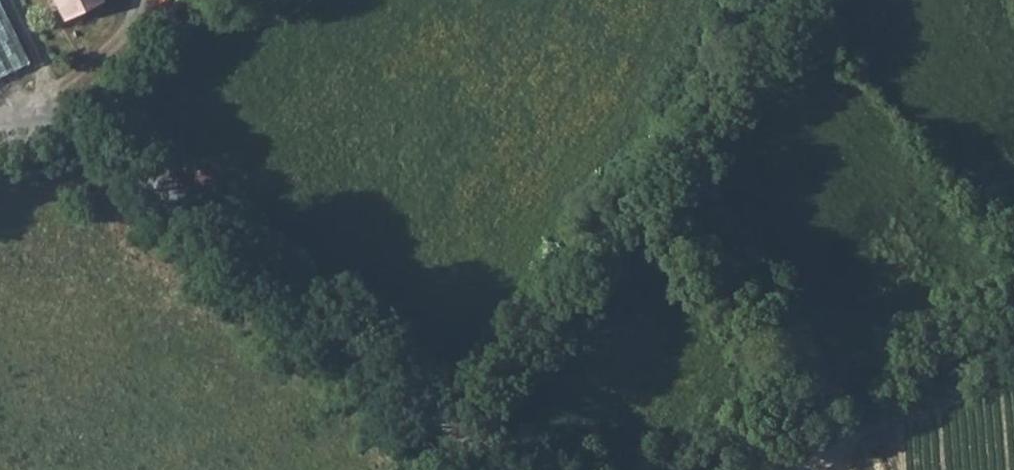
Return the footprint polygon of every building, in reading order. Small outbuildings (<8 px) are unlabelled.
[(100,0),(53,0),(63,19),(100,0)] [(27,60),(0,4),(0,73),(27,60)]
